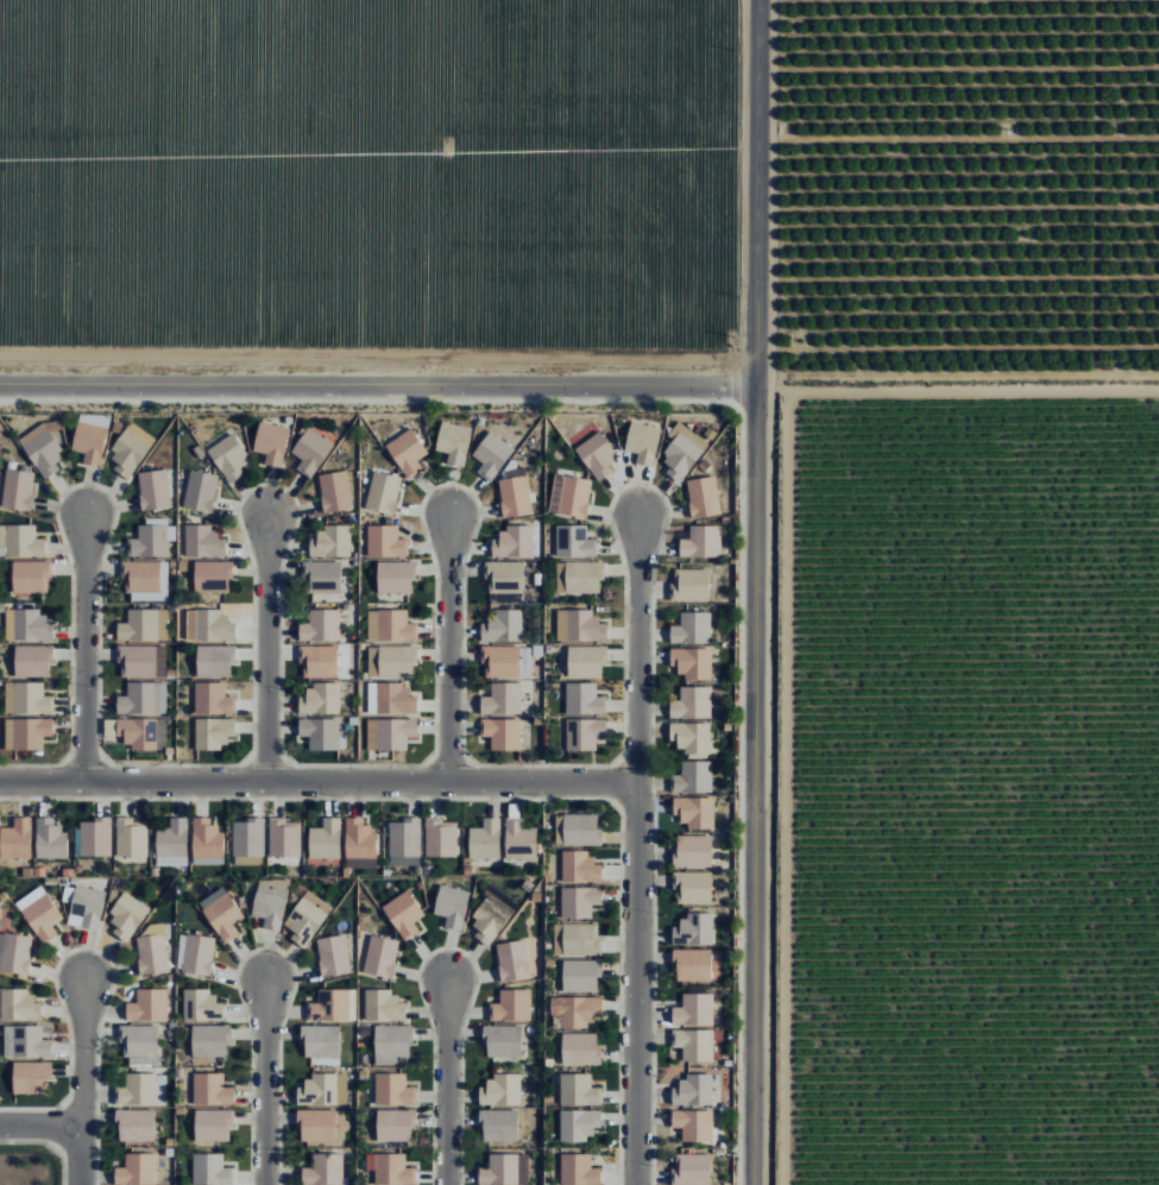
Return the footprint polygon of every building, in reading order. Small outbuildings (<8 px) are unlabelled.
[(108,428),(77,421),(71,450),(84,453),(82,463),(99,467),(108,428)] [(155,437),(129,421),(108,456),(117,462),(113,470),(129,479),(155,437)] [(472,428),(441,421),(435,450),(449,453),(447,463),(464,466),(472,428)] [(635,463),(653,467),(662,428),(631,421),(624,450),(638,453),(635,463)] [(667,436),(673,441),(660,459),(670,466),(665,473),(680,483),(709,443),(677,421),(667,436)] [(253,452),(266,453),(264,465),(283,467),(288,427),(257,423),(253,452)] [(43,480),(60,471),(55,462),(64,457),(46,425),(20,439),(43,480)] [(295,468),(310,478),(334,444),(308,426),(290,452),(301,459),(295,468)] [(423,469),(417,461),(428,453),(410,428),(384,445),(408,479),(423,469)] [(574,449),(598,482),(613,471),(607,462),(617,454),(599,430),(574,449)] [(476,473),(492,483),(514,447),(487,431),(472,456),(482,462),(476,473)] [(245,475),(240,467),(250,461),(232,433),(207,449),(229,484),(245,475)] [(507,478),(498,479),(503,518),(531,515),(525,467),(505,470),(507,478)] [(219,476),(190,469),(182,507),(211,514),(219,476)] [(33,471),(4,470),(2,508),(31,510),(33,471)] [(170,508),(168,470),(139,472),(141,510),(170,508)] [(353,508),(347,470),(318,475),(324,513),(353,508)] [(394,515),(402,477),(373,471),(365,509),(394,515)] [(587,518),(591,479),(553,475),(550,514),(587,518)] [(720,516),(716,477),(687,479),(691,518),(720,516)] [(169,558),(169,541),(175,541),(175,526),(168,526),(168,520),(137,520),(137,539),(127,539),(127,557),(169,558)] [(45,557),(45,538),(35,538),(35,525),(4,525),(4,557),(45,557)] [(350,557),(351,525),(320,525),(320,539),(309,539),(309,557),(350,557)] [(367,557),(408,557),(408,539),(398,539),(398,525),(367,525),(367,557)] [(587,525),(556,525),(556,557),(597,557),(597,539),(587,539),(587,525)] [(679,539),(679,557),(721,556),(720,525),(689,526),(690,539),(679,539)] [(226,538),(218,538),(218,527),(185,526),(184,556),(225,557),(226,538)] [(533,527),(499,526),(499,539),(492,539),(492,556),(532,557),(533,527)] [(47,593),(47,577),(51,578),(52,561),(13,561),(12,592),(47,593)] [(167,601),(168,562),(125,561),(125,601),(167,601)] [(232,561),(194,561),(193,592),(231,592),(232,561)] [(341,561),(304,562),(305,594),(341,593),(341,561)] [(413,594),(413,579),(416,579),(417,562),(378,561),(377,593),(413,594)] [(523,561),(486,562),(486,595),(523,594),(523,561)] [(604,562),(556,562),(556,594),(600,593),(600,580),(605,580),(604,562)] [(709,569),(672,568),(672,601),(709,601),(709,569)] [(167,609),(127,609),(127,623),(116,623),(117,641),(168,641),(167,609)] [(340,609),(309,609),(310,623),(299,623),(299,641),(340,641),(340,609)] [(407,610),(368,609),(367,640),(417,641),(418,623),(407,623),(407,610)] [(522,610),(497,609),(496,620),(481,620),(480,641),(521,642),(522,610)] [(53,642),(54,623),(47,623),(47,611),(8,610),(7,641),(53,642)] [(180,640),(235,641),(235,623),(228,623),(228,611),(180,610),(180,640)] [(557,611),(557,642),(607,641),(607,623),(600,623),(599,611),(557,611)] [(670,643),(710,644),(711,612),(680,611),(680,625),(670,625),(670,643)] [(49,678),(49,663),(53,663),(54,646),(14,645),(14,677),(49,678)] [(165,645),(116,646),(117,666),(121,666),(121,678),(166,677),(165,645)] [(195,677),(232,678),(232,664),(235,664),(236,646),(196,645),(195,677)] [(338,646),(299,646),(299,663),(303,663),(303,677),(338,677),(338,646)] [(417,646),(368,646),(368,678),(413,677),(413,665),(418,665),(417,646)] [(485,677),(531,678),(531,647),(481,646),(481,664),(485,664),(485,677)] [(607,646),(567,646),(568,678),(602,678),(602,664),(607,664),(607,646)] [(711,649),(670,649),(670,666),(678,666),(678,678),(711,678),(711,649)] [(43,682),(4,683),(4,715),(54,714),(53,696),(43,696),(43,682)] [(166,682),(126,682),(127,696),(116,696),(117,715),(167,714),(166,682)] [(225,682),(195,682),(194,714),(235,714),(235,696),(225,696),(225,682)] [(522,683),(491,682),(491,697),(480,697),(480,715),(521,715),(522,683)] [(597,683),(566,683),(566,715),(607,715),(607,696),(597,696),(597,683)] [(340,684),(306,684),(306,697),(299,696),(298,714),(340,714),(340,684)] [(418,714),(418,696),(410,696),(410,684),(368,684),(368,714),(418,714)] [(711,687),(679,686),(679,701),(670,700),(670,718),(711,718),(711,687)] [(44,749),(43,737),(53,737),(53,718),(4,719),(4,750),(44,749)] [(165,751),(166,720),(116,718),(116,742),(130,743),(130,750),(165,751)] [(235,737),(234,718),(195,719),(195,749),(228,749),(228,737),(235,737)] [(339,719),(299,719),(298,737),(308,737),(308,750),(345,750),(345,730),(339,730),(339,719)] [(417,719),(366,720),(367,750),(407,750),(407,737),(417,737),(417,719)] [(521,719),(480,720),(480,737),(490,737),(490,751),(521,751),(521,719)] [(596,751),(596,736),(606,737),(607,720),(566,719),(566,750),(596,751)] [(669,723),(669,741),(677,741),(677,753),(716,754),(716,740),(709,740),(710,724),(669,723)] [(712,793),(712,761),(681,761),(681,775),(671,774),(671,792),(712,793)] [(714,798),(673,797),(673,815),(680,815),(680,828),(714,828),(714,798)] [(598,814),(563,814),(564,846),(602,846),(602,827),(598,827),(598,814)] [(31,817),(13,817),(13,828),(0,827),(0,857),(30,858),(31,817)] [(36,859),(67,859),(68,832),(59,832),(60,817),(36,817),(36,859)] [(156,866),(187,867),(188,817),(170,817),(170,829),(156,829),(156,866)] [(193,859),(223,859),(223,825),(211,825),(211,817),(193,817),(193,859)] [(308,859),(340,859),(340,818),(322,817),(322,828),(309,827),(308,859)] [(501,818),(483,817),(483,828),(470,828),(469,858),(499,859),(501,818)] [(80,822),(79,856),(111,857),(112,818),(93,818),(93,822),(80,822)] [(301,822),(287,822),(287,818),(270,818),(269,856),(300,857),(301,822)] [(346,859),(376,859),(375,825),(364,825),(363,818),(345,818),(346,859)] [(420,818),(402,818),(402,822),(388,822),(389,866),(421,866),(420,818)] [(457,822),(443,822),(443,818),(426,818),(425,857),(457,857),(457,822)] [(537,829),(523,829),(523,818),(506,818),(505,859),(536,860),(537,829)] [(147,857),(148,820),(117,819),(116,856),(147,857)] [(233,866),(264,865),(264,820),(233,820),(233,866)] [(675,867),(711,868),(713,836),(676,834),(675,867)] [(562,853),(562,883),(602,883),(602,865),(595,865),(595,852),(562,853)] [(34,858),(0,859),(0,866),(34,866),(34,858)] [(712,904),(712,872),(675,872),(675,904),(712,904)] [(262,929),(281,933),(290,882),(259,876),(252,916),(263,918),(262,929)] [(98,931),(106,891),(76,884),(67,924),(98,931)] [(461,931),(470,891),(440,884),(433,914),(446,917),(444,927),(461,931)] [(474,937),(489,947),(519,904),(489,884),(482,894),(487,897),(469,924),(478,930),(474,937)] [(14,904),(44,945),(58,934),(52,926),(64,918),(40,885),(14,904)] [(239,934),(233,925),(244,917),(223,886),(197,904),(225,944),(239,934)] [(602,887),(561,887),(561,919),(592,919),(592,905),(602,905),(602,887)] [(284,926),(289,929),(285,936),(306,949),(332,906),(305,890),(284,926)] [(419,932),(413,922),(423,916),(409,890),(382,905),(402,941),(419,932)] [(130,943),(148,905),(121,892),(107,921),(116,925),(112,934),(130,943)] [(713,945),(712,914),(679,914),(679,927),(672,927),(672,945),(713,945)] [(167,973),(165,923),(145,924),(146,936),(137,937),(139,975),(167,973)] [(554,955),(602,956),(602,937),(597,937),(598,924),(554,923),(554,955)] [(175,971),(209,977),(216,939),(181,933),(175,971)] [(31,935),(2,934),(0,973),(29,974),(31,935)] [(391,979),(400,941),(371,934),(362,973),(391,979)] [(345,935),(316,939),(322,978),(351,974),(345,935)] [(495,945),(502,983),(531,978),(524,939),(495,945)] [(711,950),(674,950),(675,982),(711,981),(711,950)] [(563,960),(563,993),(597,993),(597,979),(601,979),(602,960),(563,960)] [(167,990),(136,989),(136,1003),(126,1003),(126,1021),(167,1021),(167,990)] [(356,1021),(355,989),(318,989),(318,1003),(307,1003),(307,1021),(356,1021)] [(530,989),(499,989),(499,1004),(490,1004),(489,1021),(530,1022),(530,989)] [(0,1021),(42,1022),(42,1003),(34,1003),(34,991),(0,990),(0,1021)] [(183,991),(183,1022),(224,1021),(224,1003),(217,1003),(217,991),(183,991)] [(364,1021),(406,1022),(406,1003),(398,1003),(398,991),(365,991),(364,1021)] [(713,994),(682,993),(682,1007),(672,1007),(672,1026),(713,1026),(713,994)] [(602,998),(562,997),(561,1027),(594,1028),(595,1014),(602,1014),(602,998)] [(339,1026),(302,1025),(302,1057),(339,1058),(339,1026)] [(412,1025),(374,1026),(375,1065),(404,1065),(404,1056),(412,1056),(412,1025)] [(521,1057),(521,1025),(485,1026),(485,1057),(521,1057)] [(52,1058),(52,1040),(42,1040),(42,1026),(4,1026),(3,1058),(52,1058)] [(157,1026),(122,1026),(123,1065),(158,1064),(157,1026)] [(230,1026),(191,1026),(192,1058),(227,1057),(226,1043),(231,1043),(230,1026)] [(714,1031),(672,1030),(672,1048),(683,1048),(682,1062),(713,1062),(714,1031)] [(597,1033),(562,1034),(562,1066),(601,1065),(601,1047),(597,1047),(597,1033)] [(50,1063),(13,1062),(12,1093),(50,1094),(50,1063)] [(193,1105),(234,1106),(234,1087),(223,1087),(223,1074),(193,1073),(193,1105)] [(166,1106),(166,1074),(125,1074),(125,1087),(115,1087),(115,1105),(166,1106)] [(375,1105),(415,1106),(416,1087),(406,1087),(406,1074),(375,1074),(375,1105)] [(591,1074),(560,1074),(560,1105),(601,1106),(602,1088),(591,1087),(591,1074)] [(347,1106),(347,1075),(304,1075),(304,1088),(298,1088),(297,1105),(347,1106)] [(521,1076),(486,1075),(486,1088),(479,1087),(478,1105),(520,1106),(521,1076)] [(712,1076),(679,1075),(679,1088),(671,1088),(671,1105),(712,1106),(712,1076)] [(154,1141),(154,1109),(116,1110),(117,1142),(154,1141)] [(229,1142),(229,1128),(234,1128),(234,1109),(194,1110),(195,1142),(229,1142)] [(376,1110),(377,1142),(412,1142),(411,1127),(416,1127),(416,1109),(376,1110)] [(336,1110),(297,1110),(297,1126),(301,1126),(301,1141),(336,1142),(336,1110)] [(517,1110),(481,1110),(480,1142),(517,1143),(517,1110)] [(560,1140),(594,1141),(594,1128),(601,1128),(602,1110),(560,1110),(560,1140)] [(713,1111),(671,1110),(671,1128),(682,1128),(682,1142),(713,1142),(713,1111)] [(311,1154),(312,1168),(301,1168),(302,1184),(343,1184),(342,1153),(311,1154)] [(125,1154),(125,1168),(114,1168),(114,1184),(117,1184),(155,1184),(156,1154),(125,1154)] [(193,1154),(192,1184),(234,1184),(234,1168),(223,1168),(223,1154),(193,1154)] [(365,1154),(366,1170),(374,1170),(374,1184),(416,1184),(416,1168),(406,1168),(405,1154),(365,1154)] [(528,1154),(489,1155),(489,1168),(478,1168),(479,1184),(529,1184),(528,1154)] [(674,1154),(674,1184),(710,1184),(710,1154),(674,1154)] [(561,1155),(561,1184),(601,1184),(601,1168),(591,1168),(591,1155),(561,1155)]
